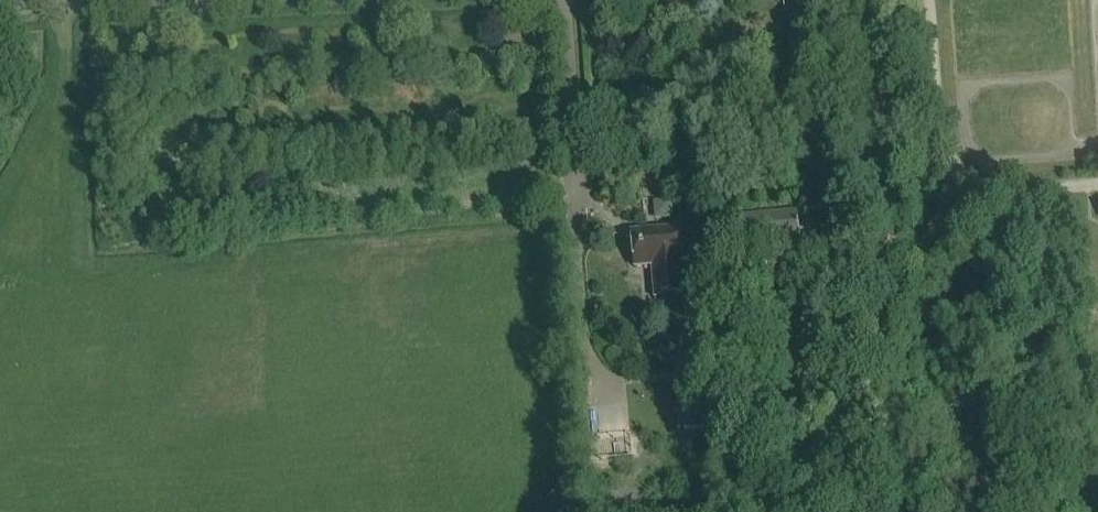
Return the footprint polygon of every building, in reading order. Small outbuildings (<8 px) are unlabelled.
[(732,252),(800,246),(797,213),(729,219),(732,252)] [(686,299),(683,263),(680,229),(636,233),(637,240),(629,240),(631,260),(638,260),(639,268),(652,267),(652,277),(658,276),(660,301),(686,299)]
